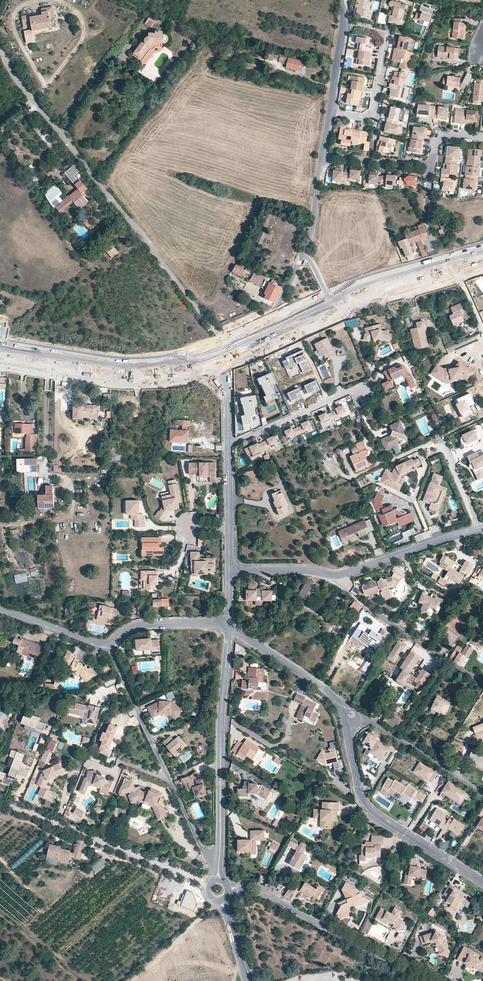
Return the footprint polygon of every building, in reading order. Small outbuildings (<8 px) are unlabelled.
[(358,1),(360,1),(359,7),(360,7),(360,9),(358,8),(357,12),(361,17),(366,18),(367,16),(369,16),(370,11),(371,4),(366,2),(366,0),(358,0),(358,1)] [(391,6),(392,6),(395,7),(394,12),(393,16),(390,15),(389,22),(393,23),(393,22),(395,23),(395,24),(402,25),(407,4),(393,1),(391,2),(390,4),(391,5),(391,6)] [(33,31),(51,28),(49,18),(54,17),(52,7),(42,9),(42,13),(43,15),(30,18),(30,15),(22,17),(24,28),(32,27),(33,31)] [(429,23),(434,12),(423,7),(421,11),(422,12),(421,14),(420,14),(418,13),(415,19),(420,21),(420,20),(425,22),(429,23)] [(164,24),(165,20),(149,18),(145,23),(151,27),(154,23),(164,24)] [(464,24),(466,24),(467,20),(454,18),(452,38),(463,39),(463,35),(464,24)] [(153,47),(155,47),(161,47),(161,43),(164,44),(166,43),(167,42),(168,40),(167,37),(165,36),(162,35),(162,32),(156,32),(156,34),(149,33),(149,37),(147,38),(146,38),(145,40),(145,41),(141,40),(140,39),(136,44),(139,47),(134,54),(140,58),(147,50),(148,48),(151,48),(153,47)] [(367,43),(369,43),(369,38),(357,36),(356,43),(357,43),(361,43),(359,51),(373,53),(373,49),(368,48),(366,48),(367,43)] [(395,44),(394,49),(407,52),(408,45),(411,46),(413,39),(397,36),(396,40),(399,41),(398,43),(396,44),(395,44)] [(234,48),(227,46),(223,58),(222,62),(228,64),(229,61),(234,48)] [(153,49),(155,47),(153,47),(151,48),(148,48),(147,50),(140,58),(134,54),(133,55),(141,62),(150,50),(153,49)] [(438,57),(443,58),(454,59),(454,56),(458,57),(459,49),(439,47),(438,57)] [(407,52),(394,49),(393,54),(395,55),(394,57),(393,57),(392,60),(401,63),(402,63),(404,62),(408,62),(409,61),(411,52),(407,52)] [(372,58),(373,53),(359,51),(356,51),(355,58),(357,59),(359,59),(358,64),(370,66),(371,61),(369,61),(369,57),(371,58),(372,58)] [(304,62),(284,57),(280,56),(279,62),(287,64),(286,68),(301,72),(304,62)] [(391,79),(390,83),(401,86),(402,82),(403,79),(405,79),(406,79),(407,74),(394,71),(393,77),(395,77),(394,79),(393,79),(393,80),(392,79),(391,79)] [(474,76),(468,73),(463,84),(468,87),(474,76)] [(365,78),(355,76),(354,81),(351,81),(351,85),(350,89),(351,89),(352,89),(363,91),(366,92),(367,87),(364,87),(362,87),(363,82),(364,82),(365,78)] [(443,86),(446,87),(447,85),(454,86),(459,87),(460,78),(448,76),(447,78),(444,78),(443,86)] [(477,78),(476,84),(475,83),(473,101),(482,102),(482,79),(477,78)] [(390,96),(406,100),(408,88),(401,86),(390,83),(389,88),(390,88),(392,88),(392,91),(391,90),(390,96)] [(363,91),(352,89),(351,94),(348,94),(346,103),(357,105),(358,100),(359,96),(362,96),(363,91)] [(433,118),(434,107),(417,105),(416,116),(428,117),(428,120),(433,120),(433,118)] [(386,118),(387,119),(398,121),(401,109),(391,106),(390,111),(389,115),(387,114),(386,118)] [(447,108),(434,107),(433,118),(436,118),(438,120),(439,118),(440,118),(440,120),(444,121),(446,119),(447,108)] [(461,124),(464,125),(466,110),(455,109),(453,124),(458,124),(460,123),(461,123),(461,124)] [(466,110),(464,125),(468,125),(469,123),(472,124),(472,122),(476,123),(477,118),(475,118),(476,111),(466,110)] [(398,121),(387,119),(385,126),(384,132),(397,135),(399,126),(397,126),(398,121)] [(341,145),(350,146),(350,141),(352,129),(348,129),(348,131),(345,130),(346,128),(346,127),(342,126),(340,127),(339,139),(342,139),(341,145)] [(413,128),(410,140),(411,140),(422,142),(423,138),(422,138),(422,136),(423,136),(425,136),(426,130),(413,128)] [(360,133),(361,131),(352,129),(350,141),(365,143),(364,150),(369,151),(371,142),(370,142),(365,141),(367,134),(360,133)] [(396,140),(380,137),(379,141),(378,141),(377,144),(378,145),(377,151),(387,153),(388,152),(389,148),(391,148),(392,144),(394,145),(396,140)] [(422,146),(423,142),(422,142),(411,140),(409,148),(411,148),(411,153),(420,155),(421,146),(422,146)] [(456,162),(458,162),(459,148),(447,146),(446,152),(448,153),(448,156),(446,156),(445,156),(445,161),(456,162)] [(466,163),(479,164),(479,158),(479,156),(481,156),(481,151),(467,149),(466,163)] [(456,162),(445,161),(444,165),(444,170),(442,170),(442,175),(449,175),(456,176),(457,166),(456,166),(455,166),(455,165),(456,165),(456,162)] [(479,164),(466,163),(465,170),(464,170),(463,176),(465,176),(477,177),(478,177),(479,178),(480,172),(479,172),(479,169),(479,165),(479,164)] [(79,173),(73,166),(65,173),(73,184),(78,180),(76,178),(76,175),(79,173)] [(336,182),(345,183),(345,179),(346,171),(342,171),(341,171),(340,170),(340,168),(335,168),(333,170),(332,179),(336,180),(336,182)] [(349,172),(346,171),(345,179),(349,179),(349,178),(359,179),(360,171),(356,170),(350,170),(349,172)] [(368,184),(381,185),(381,184),(381,176),(378,176),(378,174),(376,174),(374,172),(369,172),(368,184)] [(449,175),(442,175),(440,174),(440,178),(440,183),(441,183),(442,183),(442,185),(441,185),(441,191),(453,193),(455,181),(449,180),(449,175)] [(382,175),(381,176),(381,184),(389,184),(394,185),(395,176),(390,175),(386,175),(386,176),(382,175)] [(404,178),(399,177),(399,185),(404,186),(404,185),(412,186),(417,183),(417,177),(408,176),(407,177),(404,177),(404,178)] [(477,177),(465,176),(464,180),(463,180),(462,190),(474,191),(475,185),(477,186),(477,182),(477,177)] [(49,200),(60,213),(73,202),(79,209),(88,202),(85,198),(82,194),(84,192),(87,189),(80,181),(75,186),(78,189),(62,202),(61,203),(57,197),(61,193),(60,192),(49,200)] [(44,193),(46,195),(54,189),(54,187),(56,187),(54,185),(44,193)] [(46,195),(49,200),(60,192),(56,187),(54,187),(54,189),(46,195)] [(88,228),(92,224),(89,220),(84,223),(88,228)] [(428,237),(423,224),(418,226),(417,226),(418,227),(415,228),(416,231),(405,235),(406,239),(398,242),(405,257),(407,256),(412,254),(409,244),(416,241),(422,256),(427,254),(421,239),(428,237)] [(111,258),(118,253),(110,243),(99,254),(106,263),(111,258)] [(241,277),(244,271),(236,266),(232,272),(241,277)] [(275,304),(282,289),(276,286),(277,282),(273,280),(271,284),(266,281),(254,274),(250,281),(266,290),(265,294),(266,295),(265,299),(275,304)] [(460,323),(459,321),(463,319),(460,310),(463,309),(461,304),(451,308),(453,315),(450,316),(454,325),(460,323)] [(347,329),(360,326),(358,319),(346,322),(347,329)] [(416,328),(411,330),(417,348),(423,346),(423,344),(428,343),(424,328),(426,328),(424,321),(417,323),(417,325),(418,328),(416,328)] [(9,327),(4,327),(5,322),(0,322),(0,336),(8,337),(9,327)] [(380,339),(379,338),(379,336),(381,335),(382,337),(390,339),(392,333),(388,332),(389,330),(385,329),(385,330),(381,328),(380,327),(381,326),(380,323),(365,327),(367,335),(365,335),(365,342),(370,342),(370,339),(373,338),(375,341),(380,339)] [(332,358),(336,356),(328,339),(323,341),(315,345),(318,351),(321,350),(323,349),(324,350),(322,351),(326,361),(332,358)] [(312,370),(304,350),(300,352),(303,360),(289,366),(286,358),(281,360),(289,379),(291,379),(289,374),(299,370),(301,375),(312,370)] [(303,360),(300,352),(286,358),(289,366),(303,360)] [(409,353),(403,355),(406,361),(412,359),(409,353)] [(395,380),(395,378),(404,374),(405,376),(406,377),(410,375),(406,365),(400,363),(396,365),(396,366),(394,366),(394,367),(393,366),(384,370),(386,374),(387,374),(388,376),(387,377),(388,380),(382,383),(385,389),(392,386),(391,384),(393,383),(392,381),(395,380)] [(442,381),(445,377),(450,376),(447,368),(443,368),(437,364),(432,372),(438,376),(437,377),(442,381)] [(462,368),(460,367),(457,367),(456,365),(447,368),(450,376),(452,380),(457,379),(462,377),(463,375),(468,378),(470,374),(472,375),(474,372),(471,369),(472,368),(469,366),(468,367),(464,365),(462,368)] [(272,373),(268,376),(273,387),(278,385),(272,373)] [(410,388),(416,386),(411,374),(410,375),(406,377),(410,388)] [(268,404),(275,400),(273,396),(276,395),(273,387),(268,376),(258,380),(261,386),(262,385),(268,397),(265,398),(268,404)] [(321,391),(317,381),(305,386),(307,388),(305,389),(307,395),(312,392),(316,391),(316,393),(321,391)] [(303,399),(300,389),(288,393),(292,403),(293,403),(295,402),(295,400),(299,399),(299,400),(303,399)] [(466,405),(468,404),(474,402),(470,394),(456,399),(458,403),(456,404),(461,417),(470,414),(466,405)] [(259,408),(257,395),(241,399),(243,404),(244,404),(246,416),(243,417),(245,426),(253,424),(252,417),(256,416),(255,409),(259,408)] [(86,418),(86,405),(73,405),(73,418),(86,418)] [(94,412),(94,405),(86,405),(86,418),(99,418),(99,411),(98,411),(94,412)] [(346,412),(343,406),(336,409),(336,411),(332,413),(335,419),(339,417),(339,416),(346,412)] [(327,413),(319,417),(322,423),(330,420),(330,421),(335,419),(332,413),(327,415),(327,413)] [(183,425),(184,430),(188,430),(189,425),(191,425),(191,420),(179,419),(179,425),(183,425)] [(312,428),(309,421),(302,424),(302,426),(298,428),(301,434),(305,432),(305,431),(312,428)] [(400,443),(399,441),(403,440),(405,435),(403,431),(405,430),(401,421),(390,425),(393,431),(394,430),(395,431),(394,436),(392,436),(391,435),(382,439),(386,449),(400,443)] [(32,434),(33,424),(15,424),(15,433),(27,434),(27,437),(26,437),(26,446),(25,449),(25,453),(36,452),(37,446),(37,434),(32,434)] [(179,425),(173,425),(172,436),(174,436),(174,441),(178,441),(178,439),(183,439),(183,441),(188,441),(188,436),(190,436),(190,430),(188,430),(184,430),(178,430),(179,425)] [(293,429),(285,432),(288,438),(296,435),(296,436),(301,434),(298,428),(293,430),(293,429)] [(482,439),(480,435),(477,428),(462,435),(461,436),(461,437),(461,439),(462,442),(463,443),(466,445),(467,445),(468,446),(479,442),(478,440),(482,439)] [(271,446),(278,442),(275,436),(268,439),(268,440),(264,442),(267,449),(271,447),(271,446)] [(262,451),(267,449),(264,442),(259,444),(259,443),(253,446),(254,447),(252,448),(252,447),(246,449),(248,455),(252,453),(254,456),(263,453),(262,451)] [(350,457),(357,471),(369,465),(366,457),(369,455),(363,442),(356,445),(357,447),(352,450),(354,456),(350,457)] [(482,450),(467,456),(470,462),(472,461),(475,469),(473,470),(478,481),(482,479),(482,453),(482,450)] [(18,459),(18,472),(36,471),(36,459),(18,459)] [(418,469),(417,467),(415,461),(414,459),(398,467),(400,471),(394,474),(392,477),(389,475),(390,472),(387,471),(382,483),(397,490),(400,483),(403,477),(401,474),(409,470),(410,473),(418,469)] [(216,463),(190,463),(190,475),(200,475),(200,477),(211,477),(211,480),(217,480),(216,463)] [(440,487),(444,476),(435,472),(432,479),(440,482),(438,487),(440,487)] [(438,491),(440,487),(438,487),(440,482),(432,479),(424,501),(432,504),(429,511),(434,513),(435,511),(435,510),(435,508),(437,507),(438,509),(439,509),(441,510),(444,504),(440,502),(443,494),(438,491)] [(172,495),(180,493),(178,484),(170,485),(171,492),(172,495)] [(39,508),(45,508),(45,506),(54,506),(53,486),(46,485),(46,495),(38,495),(39,508)] [(272,494),(275,501),(279,509),(277,510),(280,515),(288,511),(286,506),(288,505),(282,493),(279,494),(277,492),(272,494)] [(172,495),(166,496),(167,500),(163,501),(164,506),(163,508),(162,508),(160,511),(165,515),(170,510),(178,508),(177,502),(181,502),(180,493),(172,495)] [(382,503),(384,497),(378,494),(374,502),(375,503),(376,506),(382,503)] [(140,514),(140,500),(127,500),(127,514),(136,514),(136,527),(146,526),(145,519),(144,519),(144,514),(140,514)] [(385,510),(382,503),(376,506),(375,506),(378,513),(383,511),(385,510)] [(408,515),(407,513),(394,509),(393,511),(392,507),(385,510),(383,511),(385,515),(383,516),(382,516),(380,517),(384,526),(386,526),(389,524),(390,525),(394,523),(391,516),(394,514),(395,516),(401,516),(402,518),(397,520),(398,523),(399,525),(402,523),(403,524),(410,521),(410,520),(414,519),(411,513),(408,515)] [(165,515),(160,511),(159,510),(155,514),(162,520),(166,516),(165,515)] [(387,528),(398,523),(397,520),(395,516),(394,514),(391,516),(394,523),(390,525),(389,524),(386,526),(387,528)] [(400,527),(414,521),(414,519),(410,520),(410,521),(403,524),(402,523),(399,525),(400,527)] [(375,530),(370,520),(365,522),(365,521),(339,533),(342,539),(346,537),(348,541),(356,537),(354,534),(358,532),(360,538),(368,535),(367,534),(375,530)] [(430,531),(414,537),(417,542),(431,537),(430,533),(438,530),(436,525),(429,528),(430,531)] [(161,538),(142,538),(143,544),(143,549),(145,549),(145,554),(164,554),(164,548),(158,548),(158,544),(160,544),(161,538)] [(470,555),(477,559),(481,552),(474,548),(470,555)] [(215,559),(204,559),(203,558),(199,558),(199,552),(191,552),(191,571),(195,571),(197,574),(205,574),(207,571),(215,571),(215,559)] [(458,583),(464,574),(466,575),(473,565),(466,561),(458,574),(450,569),(454,562),(444,556),(440,560),(442,562),(441,563),(439,566),(447,572),(442,579),(440,577),(437,582),(444,586),(446,583),(449,578),(450,578),(458,583)] [(158,571),(141,571),(141,580),(146,580),(146,585),(149,585),(149,590),(155,590),(155,585),(155,580),(158,580),(158,571)] [(26,572),(14,575),(16,585),(29,582),(26,572)] [(437,582),(440,577),(433,573),(430,577),(437,582)] [(402,577),(394,574),(393,577),(385,580),(384,582),(381,583),(380,582),(377,583),(373,582),(365,585),(363,589),(366,596),(369,598),(378,594),(380,591),(383,589),(383,592),(382,592),(382,593),(384,597),(385,597),(392,594),(390,589),(389,590),(388,587),(391,585),(397,588),(402,577)] [(321,585),(308,578),(298,595),(311,602),(321,585)] [(291,587),(283,582),(278,591),(286,595),(287,593),(291,587)] [(246,592),(246,601),(256,601),(263,601),(271,601),(271,592),(264,592),(260,592),(260,590),(258,590),(254,590),(254,584),(248,585),(248,592),(246,592)] [(343,600),(342,601),(348,605),(346,608),(348,610),(347,612),(352,615),(354,611),(359,604),(355,601),(349,598),(347,600),(344,598),(346,596),(338,591),(335,595),(343,600)] [(438,595),(432,592),(431,596),(427,594),(426,596),(422,594),(421,598),(419,601),(422,602),(421,604),(423,605),(419,612),(425,615),(426,612),(430,615),(433,609),(437,611),(443,599),(437,596),(438,595)] [(354,611),(358,614),(362,608),(363,607),(359,604),(354,611)] [(117,620),(119,610),(100,605),(97,614),(106,617),(106,614),(110,615),(109,618),(117,620)] [(446,626),(457,633),(462,627),(465,622),(455,615),(446,626)] [(460,636),(465,629),(462,627),(457,633),(460,636)] [(369,636),(366,634),(358,629),(350,640),(355,643),(357,640),(363,644),(368,647),(377,634),(372,631),(369,636)] [(383,629),(380,633),(387,638),(390,634),(384,629),(383,629)] [(134,637),(134,653),(157,653),(157,649),(161,649),(161,639),(153,639),(153,637),(148,637),(144,637),(134,637)] [(34,650),(36,646),(21,640),(15,638),(14,643),(19,645),(18,649),(24,651),(23,654),(32,658),(33,654),(38,656),(39,652),(34,650)] [(22,638),(21,640),(36,646),(34,650),(39,652),(41,653),(44,646),(22,638)] [(399,640),(389,655),(397,660),(406,645),(399,640)] [(467,645),(461,653),(467,657),(469,658),(474,649),(467,645)] [(462,649),(458,646),(450,659),(461,666),(467,657),(461,653),(460,652),(462,649)] [(79,661),(75,659),(76,657),(77,655),(68,650),(63,662),(71,666),(70,668),(71,669),(72,670),(73,671),(73,672),(75,673),(77,673),(78,676),(80,674),(85,681),(92,677),(87,669),(88,669),(86,665),(84,666),(81,663),(79,661)] [(421,657),(411,651),(407,656),(417,663),(421,657)] [(417,663),(407,656),(404,662),(414,668),(417,663)] [(414,668),(404,662),(401,667),(402,668),(410,674),(414,668)] [(252,685),(257,686),(258,682),(261,682),(263,668),(248,667),(247,681),(241,680),(241,688),(248,689),(248,687),(252,687),(252,685)] [(399,676),(397,680),(398,681),(405,685),(407,681),(412,684),(415,681),(418,683),(416,687),(421,691),(426,683),(425,683),(417,678),(410,674),(402,668),(400,672),(402,673),(399,676)] [(425,683),(431,674),(423,669),(417,678),(425,683)] [(416,687),(412,684),(407,681),(405,685),(398,681),(397,682),(405,687),(406,686),(414,690),(416,687)] [(315,721),(318,714),(313,712),(317,704),(305,699),(306,697),(297,693),(294,700),(302,704),(296,718),(308,723),(310,719),(315,721)] [(432,710),(440,714),(441,712),(446,714),(451,704),(446,702),(445,704),(443,703),(444,701),(437,698),(432,710)] [(153,715),(160,711),(170,712),(176,718),(183,711),(173,702),(163,701),(159,703),(160,704),(157,705),(157,704),(149,707),(153,715)] [(74,715),(74,714),(83,716),(84,713),(87,714),(90,716),(91,718),(91,719),(90,722),(97,724),(100,708),(96,707),(94,706),(89,705),(89,709),(88,710),(85,709),(86,708),(86,706),(82,705),(80,705),(80,704),(76,703),(75,706),(69,704),(66,713),(74,715)] [(154,717),(160,714),(169,715),(175,720),(176,718),(170,712),(160,711),(153,715),(154,717)] [(396,730),(402,720),(390,712),(383,722),(396,730)] [(25,716),(22,724),(44,732),(47,724),(40,722),(41,719),(34,716),(33,719),(25,716)] [(118,726),(111,723),(107,733),(104,732),(101,739),(104,740),(99,751),(110,756),(117,740),(120,739),(121,739),(125,730),(123,726),(118,724),(118,726)] [(482,730),(482,723),(473,728),(476,733),(482,730)] [(373,749),(378,741),(369,735),(364,743),(373,749)] [(164,743),(174,755),(180,750),(182,751),(187,747),(182,741),(180,743),(177,739),(176,741),(172,736),(164,743)] [(58,742),(51,739),(42,761),(45,762),(49,764),(58,742)] [(245,759),(247,755),(255,760),(260,754),(257,752),(260,748),(247,740),(244,744),(244,745),(245,746),(244,749),(242,748),(240,750),(238,754),(238,755),(245,759)] [(240,750),(242,748),(244,745),(244,744),(238,741),(235,747),(240,750)] [(396,752),(378,741),(373,749),(370,752),(388,764),(396,752)] [(25,754),(17,751),(12,749),(10,755),(15,757),(9,774),(0,770),(0,778),(3,779),(2,782),(10,785),(11,782),(15,783),(19,771),(21,771),(20,774),(28,777),(30,769),(27,768),(21,766),(22,762),(25,754)] [(25,763),(29,753),(18,749),(17,751),(25,754),(22,762),(25,763)] [(472,750),(468,763),(482,767),(482,754),(472,750)] [(327,754),(322,751),(317,760),(325,765),(333,763),(335,770),(340,769),(336,752),(327,754)] [(438,774),(420,762),(414,772),(432,783),(438,774)] [(43,797),(46,789),(43,788),(47,780),(47,778),(50,777),(51,779),(63,773),(59,764),(51,767),(42,771),(43,772),(42,772),(36,786),(41,787),(38,795),(43,797)] [(109,795),(114,782),(109,780),(109,781),(105,780),(103,779),(102,777),(98,775),(97,775),(96,771),(88,773),(88,774),(87,774),(88,778),(86,779),(82,787),(87,789),(89,786),(94,786),(94,784),(102,787),(102,789),(101,790),(103,791),(104,793),(109,795)] [(200,777),(198,774),(192,778),(188,778),(181,780),(182,783),(185,783),(189,782),(189,785),(190,790),(192,790),(194,790),(195,794),(195,797),(198,799),(199,800),(201,799),(208,798),(207,792),(206,787),(206,786),(205,782),(205,781),(204,781),(203,781),(199,781),(199,786),(196,787),(195,780),(200,777)] [(153,790),(151,794),(145,792),(143,786),(138,788),(135,781),(126,778),(120,792),(122,795),(132,791),(134,794),(136,800),(142,798),(148,801),(147,803),(153,806),(154,803),(157,805),(163,817),(165,817),(166,818),(171,816),(165,804),(159,801),(160,799),(162,800),(164,795),(162,794),(163,792),(155,789),(154,791),(153,790)] [(406,787),(395,780),(394,781),(388,778),(382,787),(388,791),(390,788),(401,795),(402,793),(405,795),(411,799),(417,790),(408,784),(406,787)] [(449,781),(440,796),(444,799),(447,794),(458,801),(461,796),(465,798),(468,793),(449,781)] [(243,793),(249,793),(256,793),(265,799),(270,790),(261,785),(257,785),(257,786),(254,786),(254,783),(248,783),(248,782),(244,782),(244,785),(243,785),(243,788),(236,789),(236,796),(243,796),(243,793)] [(51,792),(46,789),(43,797),(48,800),(51,792)] [(162,794),(164,795),(162,800),(160,799),(159,801),(165,804),(168,802),(167,801),(168,798),(165,797),(166,794),(163,792),(162,794)] [(420,802),(424,796),(419,793),(415,799),(420,802)] [(135,805),(141,802),(146,804),(145,805),(156,810),(161,821),(166,818),(165,817),(163,817),(157,805),(154,803),(153,806),(147,803),(148,801),(142,798),(136,800),(134,794),(131,796),(135,805)] [(332,813),(330,812),(330,809),(336,810),(338,810),(338,802),(322,801),(322,809),(313,808),(313,818),(320,818),(320,820),(324,820),(324,827),(331,827),(331,820),(332,813)] [(84,811),(77,807),(74,813),(82,817),(84,811)] [(444,819),(447,814),(437,808),(429,820),(440,826),(439,827),(442,829),(448,821),(444,819)] [(465,826),(454,819),(453,821),(450,818),(448,821),(442,829),(446,832),(448,829),(459,836),(465,826)] [(279,829),(283,823),(277,820),(273,826),(279,829)] [(264,831),(251,831),(251,840),(238,840),(238,852),(250,852),(250,854),(256,854),(256,840),(264,840),(264,831)] [(372,855),(374,855),(374,853),(380,853),(380,845),(383,845),(383,836),(371,835),(371,842),(371,844),(364,844),(361,844),(361,854),(359,854),(359,860),(364,860),(365,855),(366,855),(372,855)] [(44,842),(40,838),(9,866),(13,870),(44,842)] [(50,844),(47,855),(58,858),(57,860),(69,863),(70,858),(71,853),(71,851),(60,848),(61,847),(50,844)] [(77,844),(75,851),(82,853),(84,846),(77,844)] [(296,850),(297,851),(290,865),(304,872),(311,858),(307,856),(309,851),(306,850),(299,846),(296,850)] [(75,851),(74,854),(73,859),(80,861),(81,859),(82,853),(75,851)] [(82,853),(81,859),(87,861),(89,854),(82,853)] [(102,857),(91,868),(97,874),(108,863),(102,857)] [(405,868),(409,868),(409,873),(406,872),(404,882),(410,883),(412,877),(422,879),(423,876),(426,876),(428,870),(421,869),(418,868),(416,866),(414,866),(416,858),(407,857),(405,868)] [(44,882),(37,876),(28,889),(35,894),(40,888),(44,882)] [(70,886),(57,878),(52,886),(65,894),(70,886)] [(299,893),(300,891),(311,898),(312,896),(314,894),(319,897),(324,888),(319,885),(317,889),(305,882),(304,885),(300,883),(295,891),(299,893)] [(351,911),(350,908),(357,904),(357,903),(357,902),(358,899),(360,895),(361,893),(353,889),(354,887),(345,882),(341,889),(345,899),(342,900),(343,903),(340,904),(335,914),(339,916),(348,912),(351,911)] [(448,899),(446,901),(451,904),(449,908),(456,912),(458,908),(461,910),(464,905),(467,907),(470,902),(463,898),(462,898),(457,895),(458,893),(454,890),(455,887),(450,884),(443,895),(448,899)] [(52,897),(40,888),(35,894),(46,904),(52,897)] [(286,897),(288,899),(293,891),(293,890),(289,888),(284,896),(286,897)] [(360,903),(360,904),(369,900),(360,895),(358,899),(360,903)] [(383,922),(384,919),(388,921),(388,923),(394,926),(393,927),(396,929),(397,931),(406,930),(405,923),(398,919),(401,912),(395,909),(392,914),(382,909),(377,919),(383,922)] [(432,939),(435,941),(434,942),(437,944),(438,943),(439,943),(441,949),(439,950),(438,953),(447,955),(448,950),(444,940),(442,939),(443,936),(434,931),(433,934),(429,932),(419,935),(421,942),(429,939),(430,936),(433,938),(432,939)] [(473,955),(474,952),(463,946),(459,954),(463,956),(466,958),(468,960),(467,962),(466,964),(465,965),(467,965),(470,967),(471,965),(482,971),(482,963),(481,962),(482,960),(473,955)] [(463,956),(459,954),(456,959),(460,961),(464,963),(466,964),(467,962),(465,961),(462,959),(463,956)]
